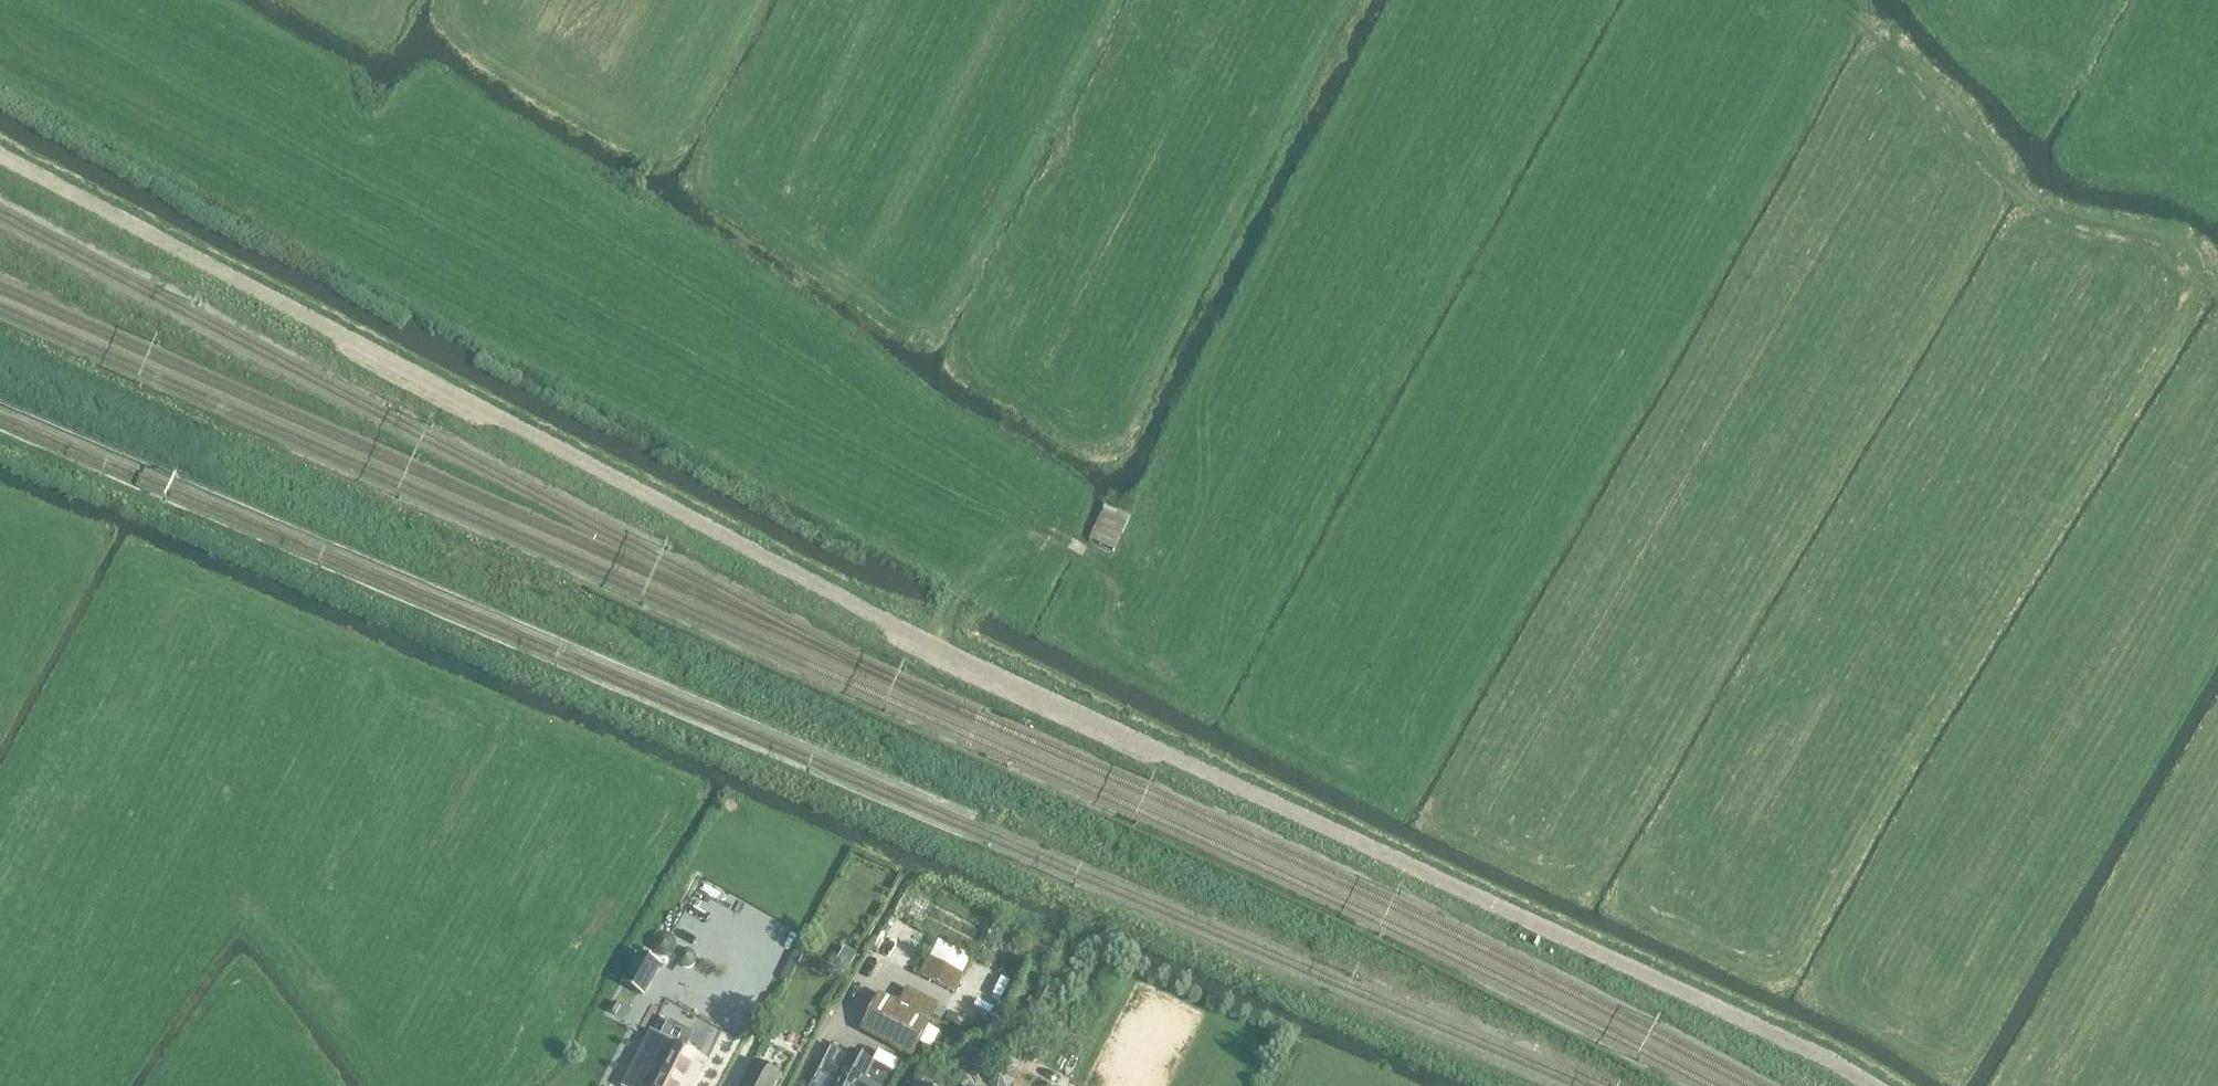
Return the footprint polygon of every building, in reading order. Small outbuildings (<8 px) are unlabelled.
[(640,955),(617,994),(630,1001),(635,993),(641,997),(659,966),(640,955)] [(962,977),(929,960),(920,976),(953,993),(962,977)] [(899,1011),(878,999),(863,1029),(911,1054),(935,1009),(908,995),(899,1011)] [(703,1060),(651,1032),(623,1085),(690,1085),(703,1060)] [(890,1074),(850,1052),(832,1085),(883,1085),(890,1074)] [(741,1085),(773,1085),(778,1077),(754,1063),(741,1085)] [(988,1077),(989,1084),(992,1085),(1011,1085),(1013,1084),(1015,1077),(1013,1070),(1008,1065),(1001,1063),(994,1065),(989,1070),(988,1077)]
